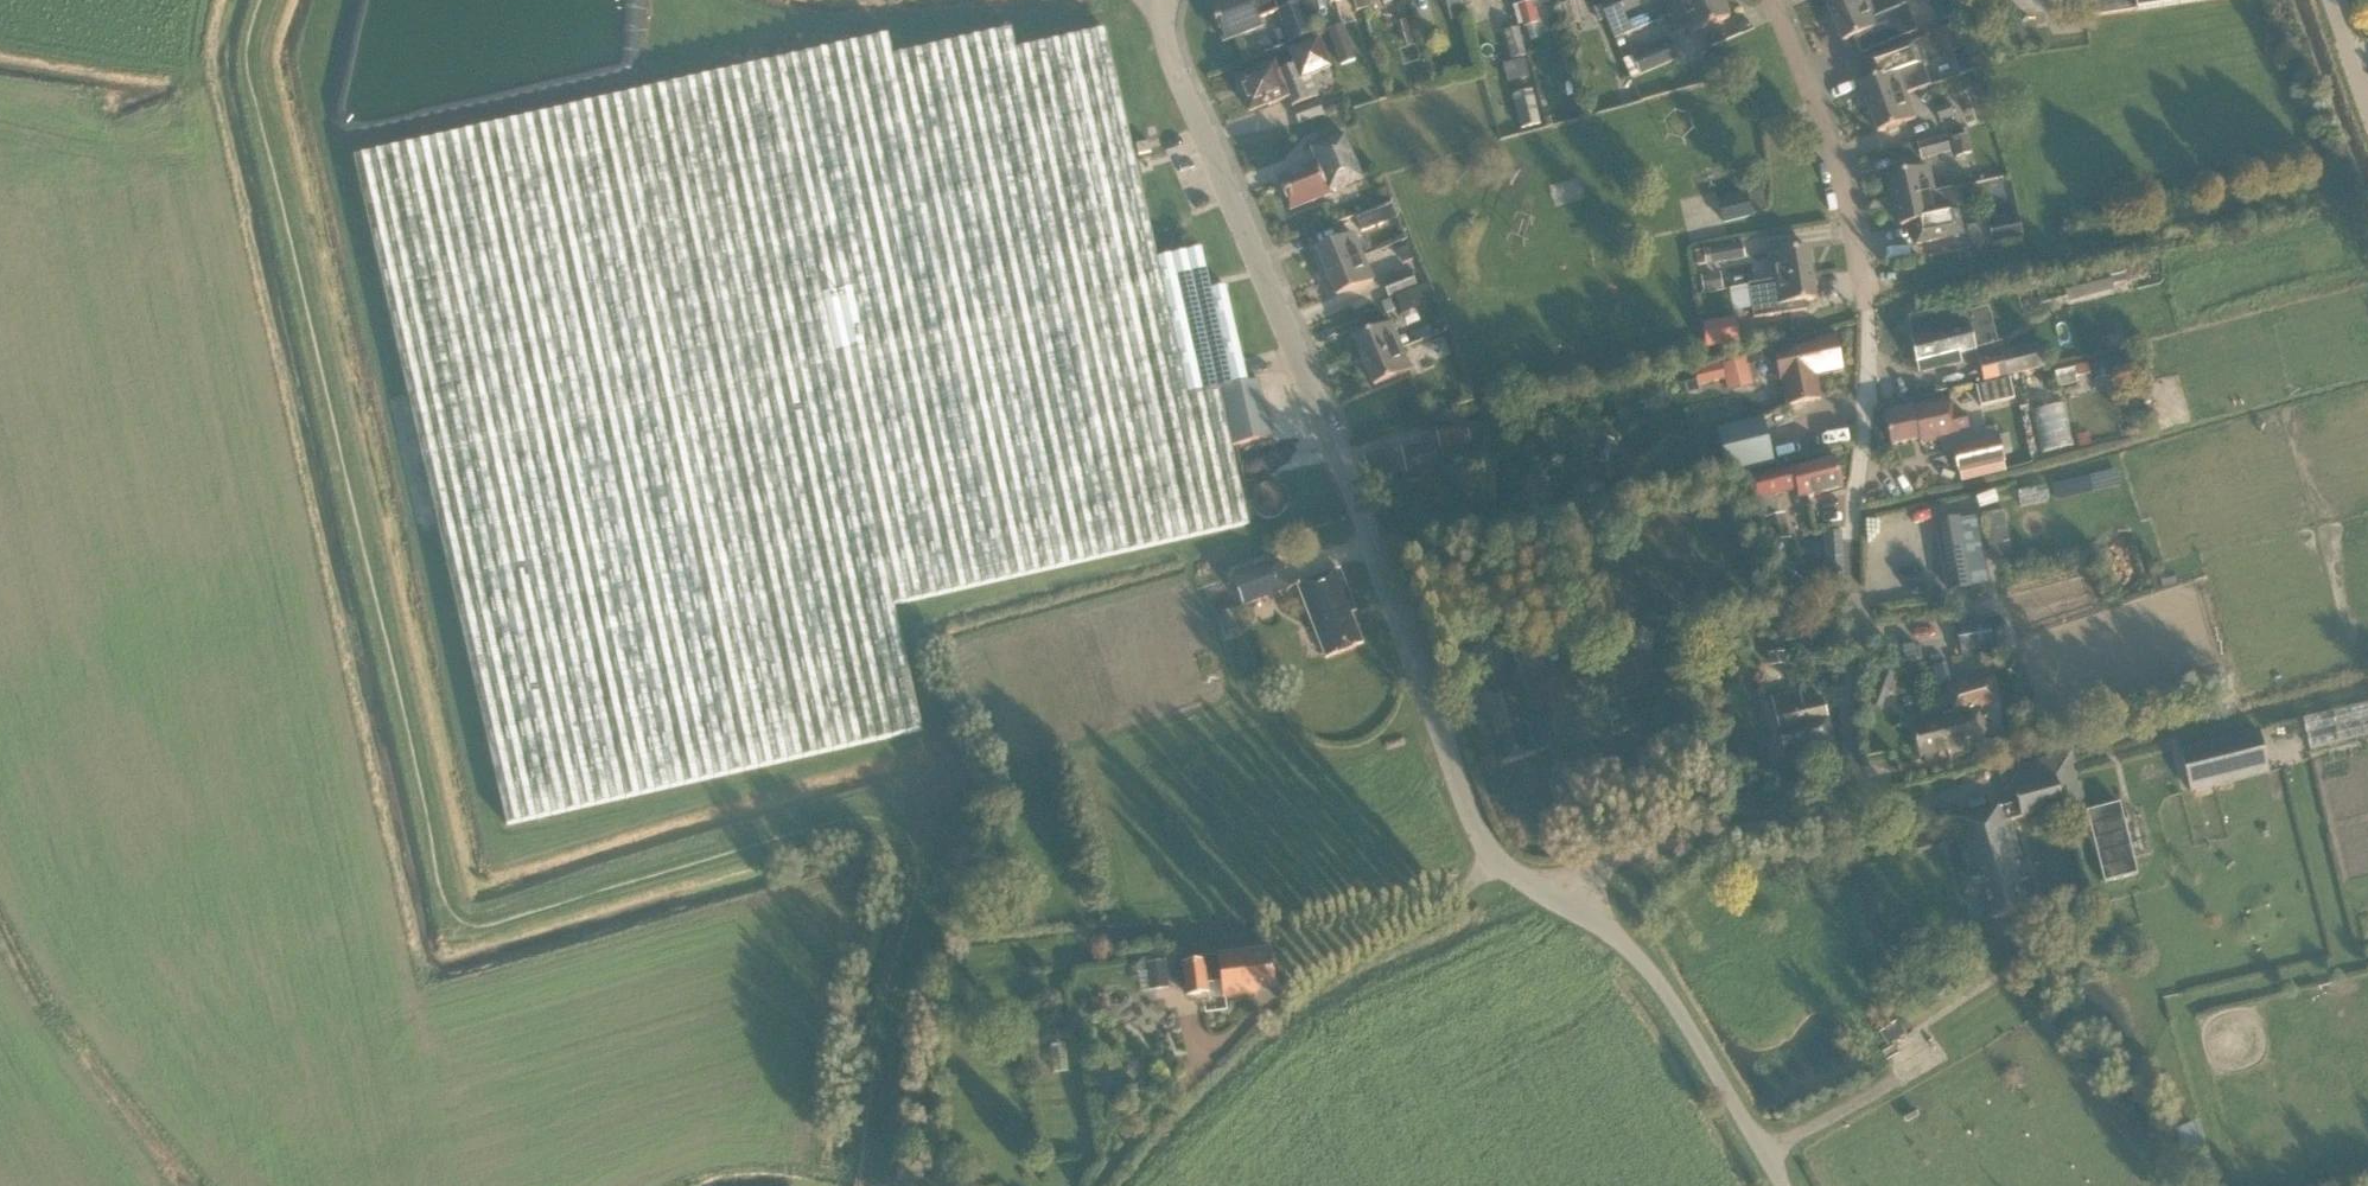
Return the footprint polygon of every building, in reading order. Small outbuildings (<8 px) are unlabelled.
[(1273,0),(1223,0),(1209,5),(1224,42),(1261,27),(1258,20),(1278,12),(1273,0)] [(1337,18),(1364,11),(1361,0),(1332,0),(1337,18)] [(1364,11),(1392,4),(1391,0),(1361,0),(1364,11)] [(1520,5),(1518,0),(1495,0),(1505,29),(1545,16),(1539,0),(1534,0),(1520,5)] [(1618,17),(1653,1),(1652,0),(1611,0),(1594,8),(1600,20),(1616,13),(1618,17)] [(1709,0),(1663,0),(1669,16),(1709,0)] [(1721,0),(1709,0),(1669,16),(1677,36),(1690,30),(1692,35),(1729,20),(1721,0)] [(1869,3),(1868,0),(1825,0),(1832,18),(1869,3)] [(1949,2),(1931,8),(1937,25),(1954,19),(1949,2)] [(1278,12),(1290,43),(1312,34),(1300,3),(1278,12)] [(1875,18),(1869,3),(1832,18),(1843,42),(1854,38),(1861,55),(1891,43),(1916,32),(1905,6),(1875,18)] [(1349,22),(1334,28),(1348,64),(1363,58),(1349,22)] [(1931,33),(1940,56),(1958,50),(1956,43),(1965,40),(1958,22),(1931,33)] [(1503,32),(1511,60),(1526,56),(1518,28),(1503,32)] [(889,38),(769,65),(355,159),(507,827),(924,733),(895,608),(1250,528),(1232,449),(1240,447),(1244,461),(1269,455),(1266,440),(1274,438),(1261,383),(1247,384),(1226,287),(1213,290),(1204,250),(1157,261),(1105,32),(1016,52),(1012,32),(893,58),(889,38)] [(1295,65),(1278,71),(1275,64),(1237,79),(1250,111),(1268,104),(1269,106),(1288,98),(1291,107),(1318,96),(1310,76),(1329,68),(1318,39),(1289,51),(1295,65)] [(1622,60),(1631,80),(1678,59),(1669,40),(1622,60)] [(1868,110),(1906,98),(1898,75),(1921,67),(1914,46),(1865,62),(1871,82),(1860,86),(1868,110)] [(1531,90),(1512,95),(1521,129),(1540,124),(1531,90)] [(1914,122),(1906,98),(1868,110),(1876,135),(1914,122)] [(1293,111),(1299,125),(1324,115),(1318,101),(1293,111)] [(1938,131),(1961,123),(1954,102),(1930,110),(1938,131)] [(1357,137),(1347,141),(1344,134),(1309,149),(1316,165),(1277,180),(1290,211),(1329,195),(1328,192),(1362,178),(1361,176),(1371,171),(1357,137)] [(1956,158),(1971,154),(1966,135),(1951,139),(1956,158)] [(1917,143),(1921,160),(1950,152),(1946,136),(1917,143)] [(1136,144),(1138,154),(1151,151),(1148,141),(1136,144)] [(1895,203),(1934,195),(1929,170),(1889,178),(1895,203)] [(1774,211),(1771,186),(1758,187),(1760,212),(1774,211)] [(1912,226),(1916,245),(1963,235),(1958,212),(1938,216),(1934,195),(1895,203),(1900,229),(1912,226)] [(1753,219),(1748,196),(1718,202),(1723,225),(1753,219)] [(1992,230),(2015,223),(2010,206),(1987,212),(1992,230)] [(1381,224),(1392,220),(1387,207),(1376,211),(1381,224)] [(1316,248),(1326,272),(1363,257),(1353,233),(1316,248)] [(1744,258),(1742,243),(1694,251),(1697,266),(1744,258)] [(1399,267),(1414,261),(1408,246),(1393,252),(1399,267)] [(1772,282),(1813,276),(1809,250),(1768,257),(1772,282)] [(1363,257),(1326,272),(1336,296),(1373,281),(1363,257)] [(2062,281),(2067,303),(2113,291),(2107,270),(2062,281)] [(1383,283),(1389,297),(1417,286),(1411,271),(1383,283)] [(1723,289),(1720,273),(1700,276),(1703,293),(1723,289)] [(1817,301),(1813,276),(1772,282),(1749,288),(1754,320),(1806,313),(1805,303),(1807,303),(1817,301)] [(1430,301),(1424,285),(1395,296),(1401,312),(1430,301)] [(1944,317),(1943,311),(1909,319),(1921,373),(1955,366),(1953,358),(1974,354),(1972,349),(1997,343),(1989,307),(1969,312),(1944,317)] [(1739,342),(1737,330),(1721,332),(1719,320),(1706,322),(1702,322),(1706,345),(1706,347),(1710,346),(1739,342)] [(1364,362),(1400,347),(1390,323),(1354,338),(1364,362)] [(1844,372),(1837,339),(1818,343),(1818,346),(1780,354),(1791,405),(1819,400),(1814,378),(1844,372)] [(2044,368),(2039,345),(2001,354),(2006,377),(2044,368)] [(1410,371),(1400,347),(1364,362),(1374,386),(1410,371)] [(2001,362),(1987,365),(1985,358),(1977,360),(1982,382),(2004,377),(2001,362)] [(2120,358),(2092,364),(2096,380),(2124,374),(2120,358)] [(1746,359),(1722,365),(1729,392),(1753,386),(1746,359)] [(1711,382),(1725,379),(1721,364),(1707,367),(1711,382)] [(2088,365),(2073,368),(2076,379),(2090,376),(2088,365)] [(1976,387),(1981,408),(2014,400),(2008,379),(1976,387)] [(1954,414),(1951,401),(1885,415),(1891,446),(1920,440),(1921,445),(1959,437),(1958,432),(1969,429),(1965,412),(1954,414)] [(2072,428),(2069,416),(2067,416),(2065,405),(2043,409),(2048,432),(2072,428)] [(1773,457),(1763,419),(1717,431),(1726,469),(1773,457)] [(1436,431),(1440,449),(1470,442),(1466,424),(1436,431)] [(1594,455),(1614,462),(1621,440),(1602,433),(1594,455)] [(1951,446),(1960,482),(2006,472),(1997,436),(1951,446)] [(1401,448),(1363,458),(1371,478),(1401,471),(1404,484),(1424,479),(1422,470),(1439,466),(1433,442),(1401,449),(1401,448)] [(1796,486),(1799,499),(1842,489),(1836,462),(1753,482),(1757,496),(1796,486)] [(1996,553),(2018,549),(2011,508),(1989,512),(1996,553)] [(1763,520),(1772,556),(1788,552),(1785,540),(1790,539),(1784,515),(1763,520)] [(1957,521),(1936,524),(1948,592),(1969,588),(1957,521)] [(1288,591),(1278,564),(1231,581),(1241,609),(1288,591)] [(1298,587),(1325,660),(1362,646),(1351,615),(1355,613),(1339,571),(1298,587)] [(1240,630),(1232,610),(1220,614),(1227,635),(1240,630)] [(1960,654),(1994,648),(2006,646),(2000,616),(1988,618),(1955,625),(1960,654)] [(1784,664),(1783,652),(1767,654),(1769,665),(1784,664)] [(1954,753),(1988,744),(1979,709),(1995,704),(1987,675),(1944,687),(1951,716),(1911,727),(1919,759),(1954,750),(1954,753)] [(1530,723),(1517,681),(1474,693),(1484,725),(1491,723),(1503,763),(1534,753),(1533,751),(1550,746),(1542,719),(1530,723)] [(1881,711),(1888,691),(1874,686),(1867,705),(1881,711)] [(1803,704),(1800,693),(1772,699),(1787,756),(1834,745),(1822,699),(1803,704)] [(2310,716),(2317,747),(2367,736),(2367,704),(2310,716)] [(2179,749),(2191,794),(2270,774),(2259,729),(2179,749)] [(2011,754),(2006,736),(1988,741),(1994,759),(2011,754)] [(2005,808),(1952,823),(1967,874),(1960,876),(1965,894),(1980,890),(1989,920),(2026,911),(2011,860),(2020,858),(2010,822),(2040,815),(2063,808),(2086,802),(2072,750),(2008,768),(2013,788),(2011,788),(2015,805),(2005,808)] [(2123,887),(2105,818),(2073,826),(2091,895),(2123,887)] [(1221,981),(1224,1001),(1256,996),(1256,991),(1275,988),(1269,949),(1204,959),(1204,963),(1183,966),(1187,996),(1208,993),(1206,984),(1221,981)] [(1150,991),(1168,989),(1164,962),(1146,965),(1150,991)] [(1888,1045),(1906,1033),(1897,1020),(1879,1032),(1888,1045)] [(1072,1042),(1058,1044),(1062,1069),(1076,1067),(1072,1042)] [(2182,1127),(2196,1175),(2221,1168),(2207,1120),(2182,1127)]
